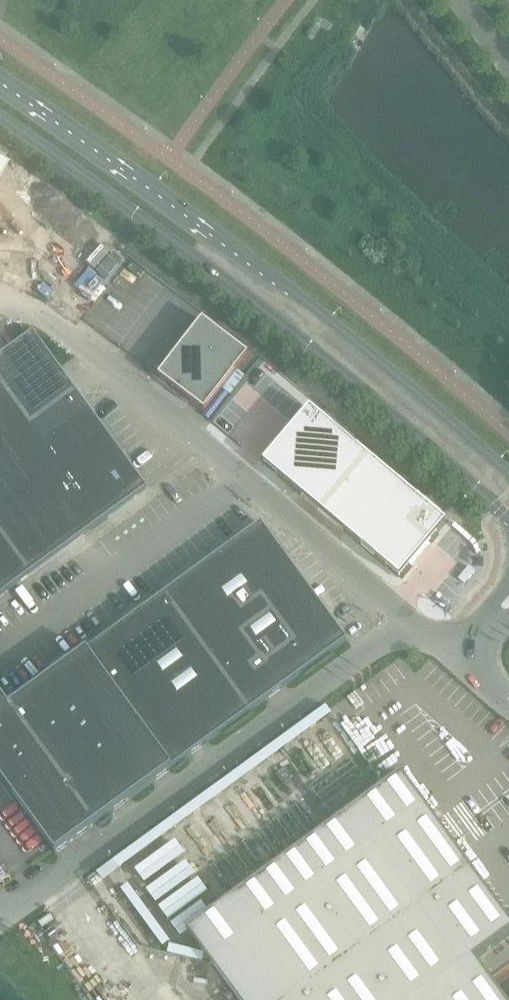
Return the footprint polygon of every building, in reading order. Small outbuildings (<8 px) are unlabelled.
[(50,196),(13,244),(23,251),(59,203),(50,196)] [(205,413),(249,356),(203,321),(159,378),(178,392),(183,396),(190,402),(205,413)] [(148,490),(34,334),(0,359),(0,598),(148,490)] [(300,401),(253,456),(389,570),(435,515),(300,401)] [(10,708),(0,695),(0,779),(56,855),(57,854),(347,642),(262,524),(10,708)] [(508,935),(508,921),(402,774),(386,786),(378,792),(402,824),(210,964),(237,999),(505,999),(475,960),(508,935)]
